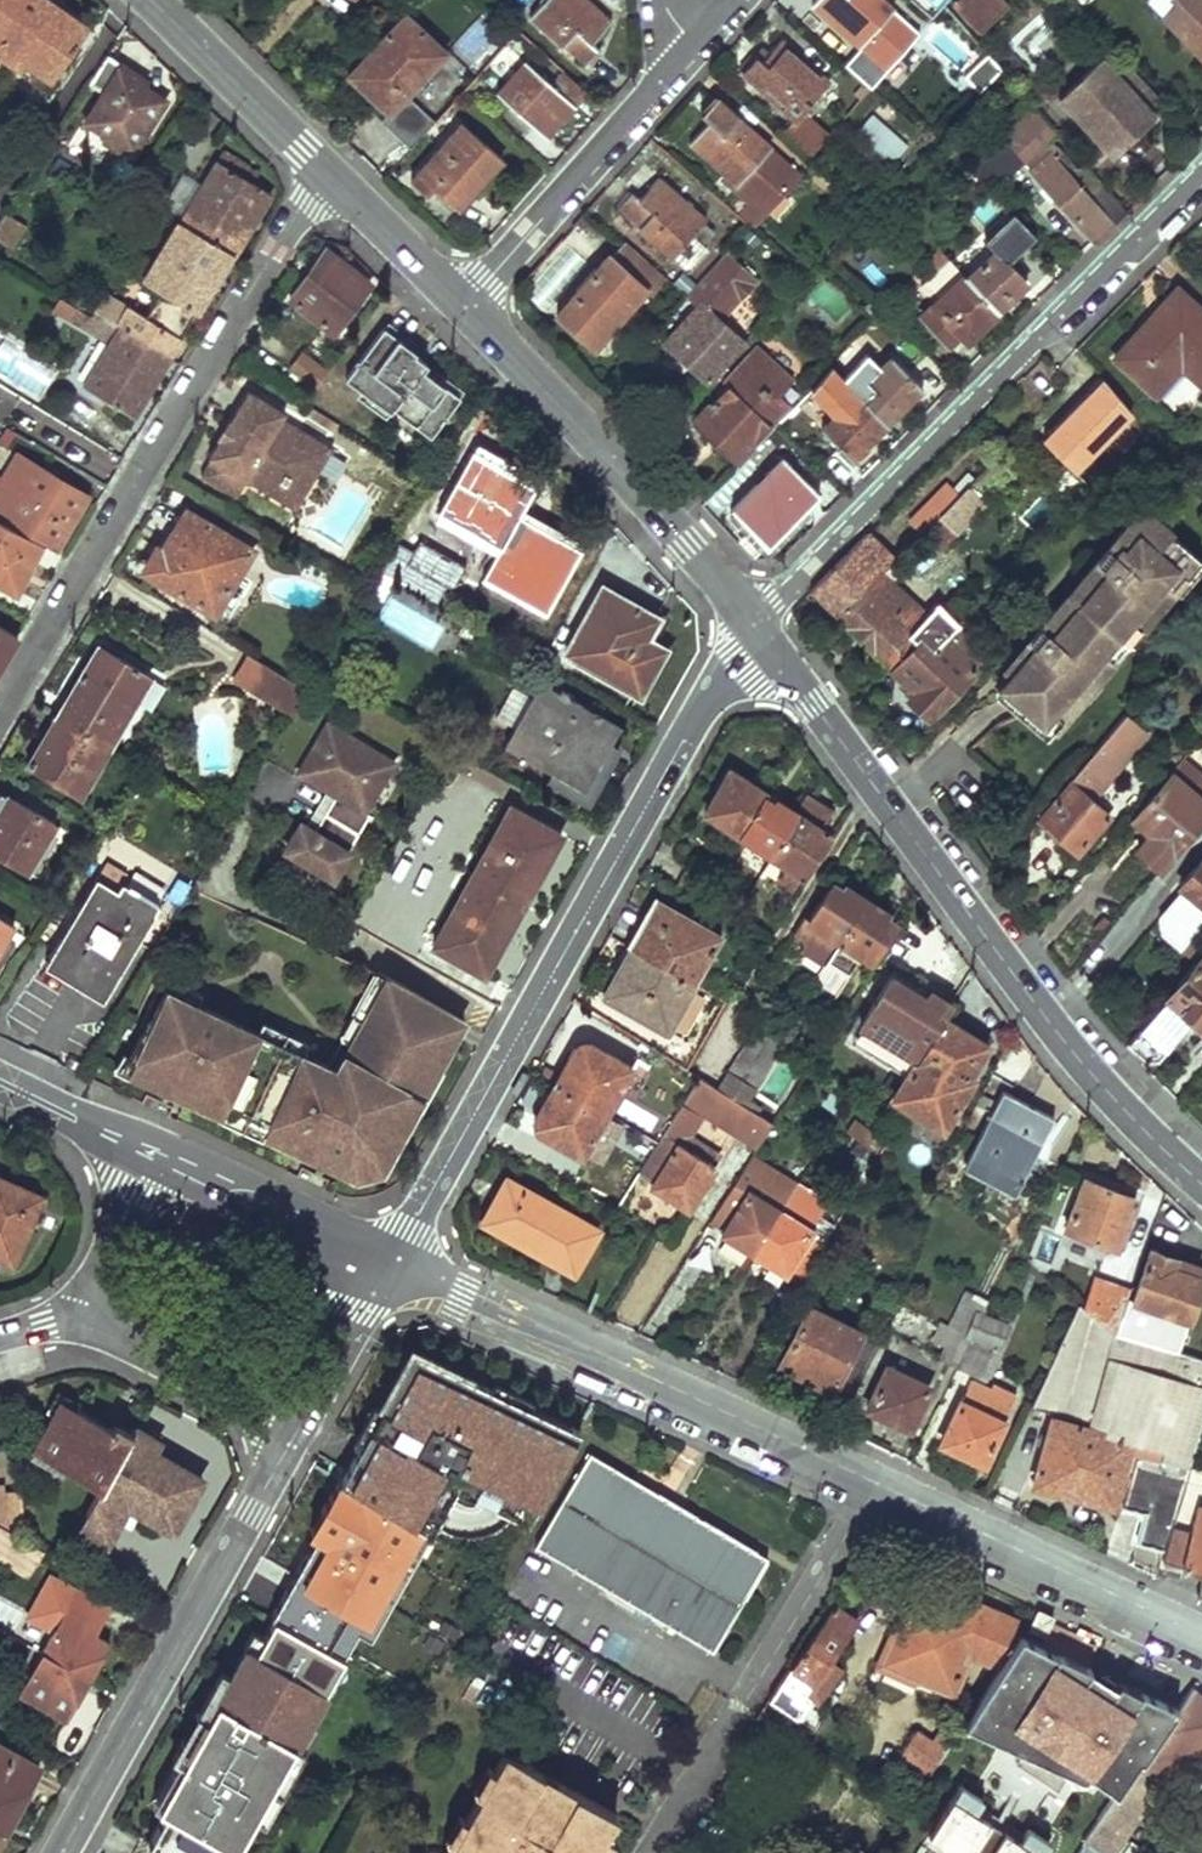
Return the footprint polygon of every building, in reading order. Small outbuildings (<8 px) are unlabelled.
[(0,35),(0,41),(48,74),(83,24),(49,0),(25,0),(0,35)] [(25,0),(0,0),(0,35),(25,0)] [(526,14),(561,46),(563,44),(585,63),(598,48),(591,41),(611,19),(589,0),(539,0),(526,14)] [(811,5),(868,55),(901,18),(880,0),(816,0),(811,5)] [(958,14),(977,33),(1005,3),(1002,0),(962,0),(966,4),(958,14)] [(1177,1),(1160,18),(1201,60),(1201,0),(1176,0),(1177,1)] [(405,9),(343,75),(386,115),(388,117),(408,96),(450,52),(405,9)] [(754,54),(741,69),(762,87),(761,89),(795,119),(796,120),(800,114),(829,81),(781,39),(762,61),(754,54)] [(142,74),(118,59),(83,115),(105,129),(102,135),(126,150),(162,93),(139,79),(142,74)] [(1114,76),(1098,60),(1056,100),(1109,156),(1151,116),(1147,112),(1156,103),(1123,68),(1114,76)] [(525,61),(496,92),(543,135),(571,104),(525,61)] [(434,121),(408,96),(388,117),(386,115),(381,120),(410,147),(434,121)] [(1023,162),(1049,139),(1057,132),(1024,96),(999,119),(1007,128),(999,135),(1023,162)] [(707,122),(686,144),(762,212),(797,173),(735,118),(734,120),(712,101),(699,115),(707,122)] [(906,145),(870,113),(850,136),(885,168),(906,145)] [(826,136),(800,114),(796,120),(795,119),(781,135),(806,158),(826,136)] [(462,121),(417,171),(456,207),(501,158),(462,121)] [(1023,162),(1023,163),(1095,244),(1127,213),(1083,163),(1076,169),(1049,139),(1023,162)] [(181,212),(178,217),(229,248),(265,188),(239,173),(245,162),(220,147),(200,179),(181,212)] [(200,179),(182,169),(163,201),(181,212),(200,179)] [(635,227),(684,271),(703,249),(699,245),(708,235),(698,226),(704,219),(656,176),(635,200),(627,192),(615,206),(637,225),(635,227)] [(27,220),(2,210),(0,215),(0,238),(17,245),(27,220)] [(229,248),(178,217),(142,278),(158,287),(142,314),(102,290),(91,308),(166,354),(229,248)] [(964,277),(995,311),(1026,283),(1005,261),(1016,251),(996,228),(984,239),(994,249),(964,277)] [(937,246),(947,257),(957,248),(946,236),(937,246)] [(606,255),(551,316),(586,347),(640,287),(647,294),(662,277),(622,241),(608,257),(606,255)] [(285,298),(334,329),(369,274),(320,243),(285,298)] [(947,257),(937,246),(923,261),(934,273),(941,266),(949,275),(956,268),(947,257)] [(682,296),(692,306),(697,301),(711,314),(746,275),(721,253),(682,296)] [(964,277),(961,274),(918,313),(946,344),(958,333),(964,340),(995,311),(964,277)] [(1178,282),(1109,357),(1156,400),(1183,371),(1201,388),(1201,304),(1178,282)] [(711,314),(697,301),(692,306),(660,341),(701,378),(737,339),(711,314)] [(166,354),(91,308),(85,319),(108,333),(78,381),(103,396),(96,407),(124,424),(167,355),(166,354)] [(413,343),(384,323),(346,377),(388,409),(391,405),(432,433),(465,384),(411,347),(413,343)] [(784,378),(747,344),(717,378),(722,382),(686,423),(729,461),(781,402),(771,393),(784,378)] [(328,369),(302,352),(292,367),(318,384),(328,369)] [(848,387),(862,402),(884,424),(919,390),(888,358),(866,380),(861,374),(848,387)] [(1130,413),(1099,382),(1047,434),(1078,464),(1130,413)] [(285,410),(248,388),(198,473),(236,495),(246,478),(296,508),(332,446),(281,416),(285,410)] [(852,412),(844,405),(820,428),(849,458),(884,424),(862,402),(852,412)] [(36,540),(52,549),(84,494),(19,456),(28,441),(0,425),(0,447),(12,454),(0,475),(0,522),(36,540)] [(533,487),(471,451),(436,512),(498,548),(480,579),(541,615),(578,552),(517,516),(533,487)] [(816,493),(780,457),(762,474),(728,509),(765,546),(777,533),(782,538),(796,523),(791,518),(816,493)] [(908,521),(936,549),(1009,473),(992,457),(977,473),(971,467),(948,490),(943,485),(908,521)] [(1201,563),(1137,508),(1077,579),(1080,581),(1053,613),(1051,611),(1026,640),(1023,645),(1022,649),(1022,652),(1023,654),(991,695),(1044,739),(1170,590),(1175,594),(1201,563)] [(147,574),(213,611),(258,530),(232,516),(223,532),(183,510),(147,574)] [(9,587),(36,540),(0,522),(0,582),(9,587)] [(890,560),(864,534),(807,593),(834,617),(890,560)] [(453,577),(395,544),(379,573),(436,605),(453,577)] [(899,569),(890,560),(834,617),(889,668),(917,640),(928,649),(952,625),(953,624),(933,604),(923,615),(887,582),(899,569)] [(655,617),(599,586),(563,652),(638,693),(663,648),(644,638),(655,617)] [(392,605),(385,624),(414,635),(421,616),(392,605)] [(13,632),(0,624),(0,653),(13,632)] [(917,640),(889,668),(888,670),(912,692),(906,698),(924,715),(970,665),(967,662),(978,650),(952,625),(928,649),(917,640)] [(97,644),(26,763),(74,791),(142,670),(97,644)] [(295,709),(306,691),(270,669),(259,687),(295,709)] [(617,729),(538,684),(502,748),(581,793),(617,729)] [(392,762),(329,725),(299,775),(326,791),(305,826),(301,823),(286,850),(332,877),(368,815),(362,812),(392,762)] [(1133,751),(1108,731),(1032,824),(1071,855),(1106,813),(1092,801),(1133,751)] [(1201,822),(1201,771),(1183,755),(1127,819),(1144,833),(1132,848),(1159,872),(1201,822)] [(764,800),(767,794),(729,772),(703,815),(742,838),(764,800)] [(8,794),(0,807),(0,854),(28,871),(56,822),(8,794)] [(773,806),(764,800),(742,838),(759,848),(748,867),(760,874),(771,857),(801,875),(823,837),(816,833),(829,811),(805,797),(795,813),(776,801),(773,806)] [(509,809),(470,877),(521,905),(559,838),(509,809)] [(1174,888),(1177,891),(1201,912),(1201,856),(1174,888)] [(131,875),(104,859),(41,967),(100,1002),(135,941),(150,949),(181,897),(135,869),(131,875)] [(470,877),(432,944),(482,973),(521,905),(470,877)] [(840,891),(830,885),(806,924),(824,935),(821,940),(848,956),(851,951),(869,962),(892,925),(883,919),(886,915),(842,887),(840,891)] [(1177,891),(1156,915),(1156,931),(1176,948),(1201,916),(1201,912),(1177,891)] [(658,901),(631,948),(694,984),(721,937),(658,901)] [(16,927),(0,918),(0,954),(16,927)] [(631,948),(604,996),(667,1031),(694,984),(631,948)] [(1124,1043),(1150,1064),(1190,1018),(1201,1028),(1201,951),(1124,1043)] [(949,1002),(892,968),(857,1026),(916,1061),(892,1100),(940,1128),(989,1046),(941,1017),(949,1002)] [(195,1005),(200,994),(178,985),(173,994),(162,989),(129,1056),(121,1053),(111,1072),(353,1184),(380,1176),(466,1022),(376,971),(363,996),(358,993),(348,1012),(352,1014),(338,1039),(345,1043),(332,1068),(302,1055),(307,1044),(260,1023),(256,1033),(195,1005)] [(783,1039),(757,1023),(717,1089),(743,1105),(783,1039)] [(629,1066),(587,1043),(581,1054),(572,1049),(534,1116),(544,1122),(538,1132),(579,1155),(629,1066)] [(717,1089),(673,1062),(662,1080),(674,1087),(625,1168),(615,1162),(603,1181),(599,1178),(589,1196),(616,1212),(636,1178),(669,1198),(671,1195),(689,1206),(714,1165),(663,1134),(683,1103),(756,1147),(771,1121),(743,1105),(717,1089)] [(1012,1191),(1052,1117),(1000,1089),(960,1164),(1012,1191)] [(879,1138),(850,1120),(843,1131),(872,1149),(879,1138)] [(825,1202),(749,1156),(711,1220),(725,1228),(723,1231),(738,1240),(736,1242),(770,1263),(772,1261),(786,1269),(787,1267),(802,1276),(823,1241),(807,1232),(825,1202)] [(0,1178),(0,1254),(8,1258),(38,1197),(0,1178)] [(1132,1197),(1081,1178),(1059,1237),(1068,1241),(1072,1231),(1114,1246),(1132,1197)] [(595,1231),(505,1181),(482,1222),(572,1272),(595,1231)] [(928,1222),(908,1215),(904,1227),(924,1234),(928,1222)] [(1170,1256),(1148,1248),(1132,1297),(1186,1315),(1199,1276),(1167,1265),(1170,1256)] [(1187,1463),(1201,1405),(1201,1322),(1199,1333),(1119,1313),(1128,1288),(1090,1276),(1027,1409),(1049,1414),(1031,1483),(1141,1514),(1134,1541),(1161,1549),(1187,1463)] [(986,1300),(962,1290),(946,1325),(938,1321),(931,1337),(945,1343),(939,1357),(984,1377),(1006,1326),(980,1314),(986,1300)] [(858,1329),(807,1304),(782,1358),(799,1366),(796,1374),(830,1390),(858,1329)] [(522,1514),(575,1424),(412,1350),(339,1478),(429,1528),(457,1478),(490,1494),(488,1497),(522,1514)] [(925,1386),(884,1367),(865,1409),(907,1427),(925,1386)] [(988,1390),(967,1380),(939,1442),(982,1462),(1012,1396),(990,1386),(988,1390)] [(111,1428),(58,1400),(32,1449),(100,1486),(130,1432),(114,1423),(111,1428)] [(157,1441),(136,1430),(79,1534),(103,1547),(127,1503),(172,1528),(200,1477),(152,1451),(157,1441)] [(764,1557),(589,1453),(533,1546),(709,1650),(764,1557)] [(1161,1549),(1158,1560),(1175,1565),(1173,1570),(1189,1574),(1201,1578),(1201,1505),(1198,1504),(1201,1488),(1201,1467),(1187,1463),(1161,1549)] [(374,1624),(429,1528),(339,1478),(310,1530),(317,1534),(271,1615),(331,1648),(351,1611),(374,1624)] [(4,1484),(0,1484),(0,1527),(25,1541),(21,1490),(5,1491),(4,1484)] [(0,1527),(0,1563),(29,1579),(44,1552),(25,1541),(0,1527)] [(54,1629),(42,1652),(88,1678),(108,1642),(86,1629),(101,1602),(53,1576),(31,1616),(54,1629)] [(947,1607),(911,1591),(882,1658),(949,1687),(965,1650),(992,1662),(1012,1615),(955,1589),(947,1607)] [(860,1616),(835,1599),(768,1696),(813,1728),(827,1708),(817,1700),(838,1670),(827,1663),(860,1616)] [(1052,1615),(1038,1609),(1030,1626),(1044,1632),(1052,1615)] [(271,1615),(253,1647),(246,1643),(198,1729),(187,1723),(170,1755),(181,1761),(164,1790),(172,1795),(147,1841),(168,1852),(219,1852),(226,1842),(233,1846),(259,1801),(253,1797),(263,1779),(268,1782),(322,1686),(314,1681),(332,1649),(331,1648),(271,1615)] [(1181,1704),(1020,1632),(960,1725),(1117,1795),(1139,1765),(1181,1704)] [(66,1718),(88,1678),(42,1652),(19,1692),(66,1718)] [(1201,1766),(1201,1694),(1193,1688),(1181,1704),(1139,1765),(1168,1785),(1181,1795),(1201,1766)] [(956,1731),(942,1722),(931,1741),(917,1732),(893,1771),(920,1788),(956,1731)] [(3,1831),(39,1768),(0,1746),(0,1829),(3,1831)] [(439,1852),(582,1852),(606,1811),(497,1750),(439,1852)] [(1168,1785),(1139,1765),(1117,1795),(1083,1844),(1096,1852),(1120,1852),(1168,1785)] [(1048,1839),(1024,1823),(1020,1830),(977,1801),(981,1795),(958,1779),(925,1829),(947,1844),(941,1852),(1038,1852),(1048,1839)]
